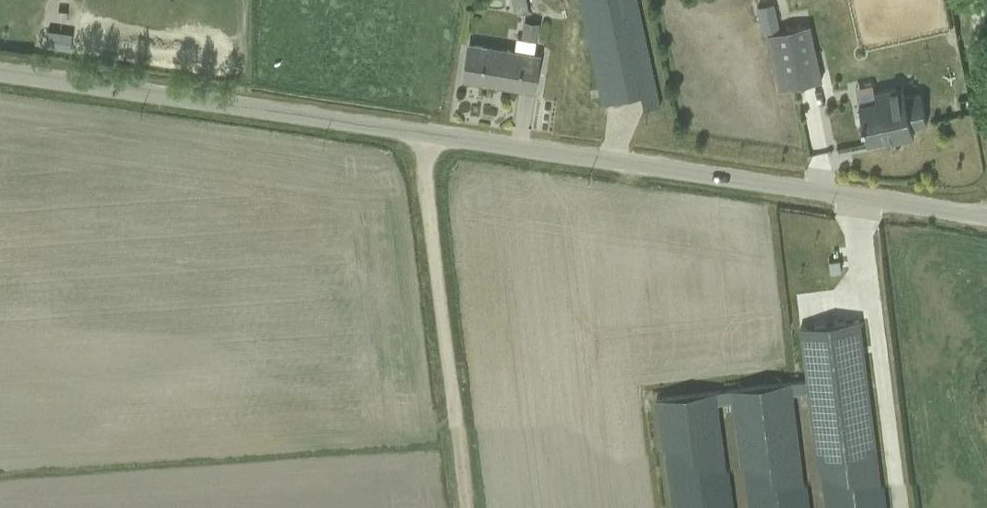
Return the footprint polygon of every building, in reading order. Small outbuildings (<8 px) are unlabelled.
[(643,0),(583,0),(603,102),(661,91),(643,0)] [(812,19),(768,28),(780,84),(824,74),(812,19)] [(459,73),(534,84),(540,45),(464,34),(459,73)] [(866,135),(923,120),(912,79),(855,93),(866,135)] [(797,323),(820,507),(883,507),(859,315),(797,323)] [(729,381),(744,507),(802,507),(787,375),(729,381)]
